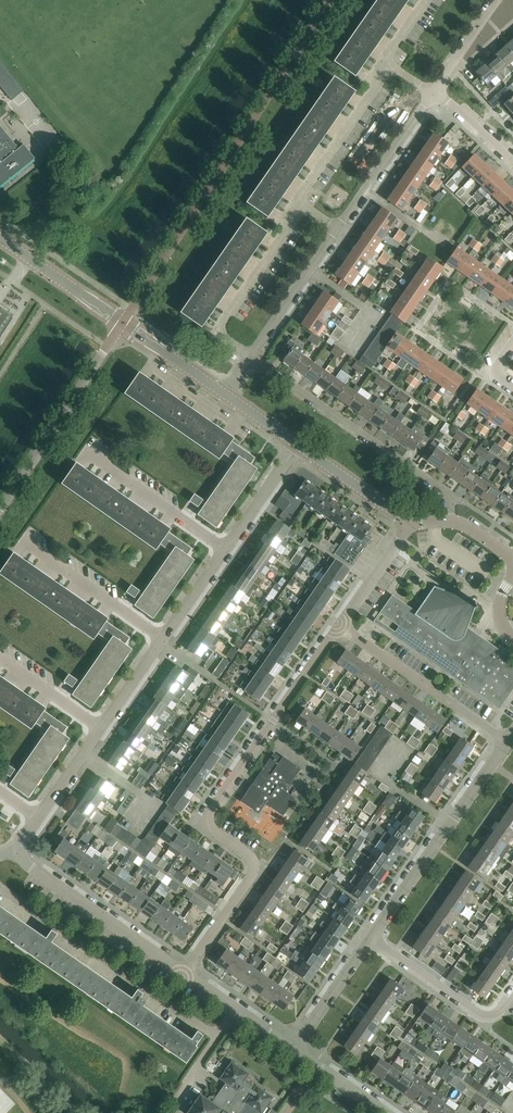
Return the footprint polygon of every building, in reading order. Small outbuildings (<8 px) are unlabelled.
[(333,62),(355,77),(408,0),(376,0),(333,62)] [(505,46),(495,55),(506,67),(511,73),(512,71),(512,67),(510,64),(512,61),(512,55),(505,46)] [(506,67),(495,55),(486,64),(496,76),(501,82),(511,73),(506,67)] [(0,61),(0,86),(11,100),(24,90),(0,61)] [(496,76),(486,64),(476,72),(491,90),(495,87),(490,81),(496,76)] [(355,92),(333,77),(246,203),(267,218),(355,92)] [(511,93),(505,86),(496,95),(501,101),(511,93)] [(504,105),(512,115),(512,96),(504,105)] [(34,158),(23,144),(18,149),(0,126),(0,185),(34,158)] [(426,144),(441,154),(448,143),(434,133),(426,144)] [(441,154),(426,144),(418,155),(433,165),(441,154)] [(444,164),(451,169),(457,159),(450,154),(444,164)] [(471,177),(483,164),(473,154),(461,167),(471,177)] [(433,165),(418,155),(410,167),(425,177),(433,165)] [(483,164),(471,177),(481,186),(493,173),(483,164)] [(425,177),(410,167),(403,178),(417,188),(425,177)] [(453,180),(460,173),(460,172),(458,170),(445,185),(449,189),(456,182),(453,180)] [(493,173),(481,186),(491,195),(503,182),(493,173)] [(429,186),(436,191),(442,182),(435,177),(429,186)] [(403,178),(395,189),(409,199),(417,188),(403,178)] [(503,182),(491,195),(501,204),(512,191),(503,182)] [(455,194),(459,198),(466,191),(461,187),(455,194)] [(409,199),(395,189),(387,200),(401,211),(409,199)] [(512,191),(501,204),(511,213),(512,211),(512,191)] [(470,198),(467,195),(461,200),(469,207),(475,200),(471,196),(470,198)] [(424,216),(429,209),(429,206),(420,199),(413,209),(424,216)] [(478,204),(470,212),(470,213),(472,215),(475,212),(479,216),(485,209),(481,205),(481,206),(478,204)] [(382,208),(374,219),(389,229),(396,218),(382,208)] [(484,222),(489,225),(495,218),(491,215),(484,222)] [(246,218),(180,313),(201,328),(267,233),(246,218)] [(374,219),(366,230),(381,240),(389,229),(374,219)] [(505,227),(501,224),(495,231),(499,234),(505,227)] [(405,241),(403,239),(406,234),(399,229),(392,239),(400,243),(402,244),(405,241)] [(381,240),(366,230),(358,241),(373,251),(381,240)] [(510,233),(504,240),(508,243),(512,238),(512,235),(510,233)] [(472,249),(477,242),(473,239),(468,246),(472,249)] [(358,241),(351,253),(365,263),(373,251),(358,241)] [(477,242),(472,249),(477,252),(482,245),(477,242)] [(411,246),(408,250),(416,256),(419,251),(411,246)] [(468,255),(456,248),(446,262),(457,270),(468,255)] [(392,265),(387,262),(390,257),(383,252),(377,261),(384,266),(384,265),(390,269),(392,265)] [(495,264),(500,257),(499,257),(501,255),(497,252),(495,254),(490,261),(495,264)] [(351,253),(343,264),(357,274),(365,263),(351,253)] [(479,263),(468,255),(457,270),(469,278),(479,263)] [(408,267),(411,262),(403,257),(400,262),(408,267)] [(428,257),(420,268),(435,279),(443,267),(428,257)] [(500,257),(495,264),(499,268),(504,261),(500,257)] [(490,271),(479,263),(469,278),(480,286),(490,271)] [(357,274),(343,264),(335,275),(341,280),(338,284),(344,289),(347,284),(350,285),(357,274)] [(396,268),(393,273),(400,278),(403,273),(396,268)] [(435,279),(420,268),(413,280),(427,290),(435,279)] [(501,279),(490,271),(480,286),(491,294),(501,279)] [(376,287),(371,284),(375,279),(368,274),(361,283),(368,288),(369,288),(373,291),(376,287)] [(386,278),(383,282),(385,283),(385,284),(393,289),(396,284),(386,278)] [(512,287),(501,279),(491,294),(503,301),(512,287)] [(427,290),(413,280),(405,291),(419,301),(427,290)] [(503,301),(512,309),(512,287),(503,301)] [(380,290),(377,295),(385,300),(388,295),(380,290)] [(316,302),(331,313),(338,301),(324,291),(316,302)] [(405,291),(397,302),(412,312),(419,301),(405,291)] [(368,296),(363,292),(359,297),(364,301),(368,296)] [(316,302),(308,314),(323,324),(331,313),(316,302)] [(412,312),(397,302),(390,313),(391,314),(403,322),(404,323),(412,312)] [(10,311),(0,305),(0,328),(10,311)] [(323,324),(308,314),(301,325),(312,333),(315,335),(323,324)] [(399,327),(403,322),(391,314),(387,319),(399,327)] [(341,320),(349,325),(352,321),(344,316),(341,320)] [(384,324),(395,332),(399,327),(387,319),(384,324)] [(392,338),(395,333),(395,332),(384,324),(380,330),(392,338)] [(337,327),(334,331),(341,336),(344,332),(337,327)] [(377,335),(388,343),(392,338),(380,330),(377,335)] [(341,336),(334,331),(330,335),(338,341),(341,336)] [(316,336),(315,335),(312,333),(307,340),(311,343),(316,336)] [(385,348),(381,352),(393,360),(396,355),(406,340),(395,333),(392,338),(388,343),(385,348)] [(385,348),(388,343),(377,335),(373,340),(385,348)] [(316,336),(311,343),(312,343),(311,345),(313,346),(314,345),(317,346),(321,339),(316,336)] [(294,368),(303,355),(292,348),(295,344),(289,340),(282,351),(287,354),(283,361),(294,368)] [(369,345),(381,353),(381,352),(385,348),(373,340),(369,345)] [(418,348),(406,340),(396,355),(408,363),(418,348)] [(334,355),(339,348),(335,345),(330,352),(334,355)] [(366,350),(378,358),(381,353),(369,345),(366,350)] [(345,352),(339,348),(334,355),(339,359),(345,352)] [(418,348),(408,363),(419,371),(429,356),(418,348)] [(362,356),(374,364),(378,358),(366,350),(362,356)] [(313,363),(303,355),(294,368),(304,376),(313,363)] [(371,369),(374,364),(362,356),(359,361),(371,369)] [(429,356),(419,371),(430,378),(440,364),(429,356)] [(387,369),(392,362),(387,359),(378,372),(383,375),(387,369)] [(356,371),(361,363),(356,360),(351,368),(356,371)] [(392,362),(387,369),(392,372),(397,365),(392,362)] [(313,363),(304,376),(315,383),(324,370),(313,363)] [(366,367),(361,363),(356,371),(361,374),(366,367)] [(440,364),(430,378),(441,386),(451,372),(440,364)] [(324,370),(315,383),(326,390),(335,378),(324,370)] [(233,438),(139,372),(124,394),(218,460),(223,453),(234,461),(206,503),(202,500),(194,494),(189,501),(197,507),(200,503),(204,505),(197,515),(216,528),(257,469),(250,464),(255,458),(231,441),(233,438)] [(451,372),(441,386),(453,394),(463,380),(451,372)] [(409,385),(414,377),(409,374),(404,381),(409,385)] [(378,386),(383,378),(378,375),(373,382),(378,386)] [(414,377),(409,385),(405,391),(409,393),(410,391),(411,391),(413,387),(414,388),(419,381),(414,377)] [(346,385),(335,378),(326,390),(337,398),(346,385)] [(391,384),(383,378),(378,386),(386,391),(391,384)] [(346,385),(337,398),(348,406),(357,393),(346,385)] [(476,389),(466,403),(477,411),(487,397),(476,389)] [(400,401),(405,394),(400,390),(395,397),(400,401)] [(432,400),(437,393),(432,390),(427,397),(432,400)] [(367,401),(357,393),(348,406),(359,413),(367,401)] [(441,396),(437,393),(432,400),(436,403),(441,396)] [(405,394),(400,401),(404,404),(409,397),(405,394)] [(367,401),(359,413),(369,421),(382,403),(382,402),(382,401),(377,397),(373,404),(367,401)] [(487,397),(477,411),(489,419),(499,405),(487,397)] [(382,403),(369,421),(380,428),(389,416),(389,415),(393,410),(382,403)] [(421,416),(426,408),(421,405),(416,413),(421,416)] [(510,412),(499,405),(489,419),(500,427),(510,412)] [(431,412),(426,408),(421,416),(426,419),(431,412)] [(466,414),(461,411),(457,417),(461,420),(466,414)] [(389,416),(380,428),(391,436),(400,423),(404,416),(399,412),(394,419),(389,416)] [(500,427),(511,435),(512,432),(512,414),(510,412),(500,427)] [(410,430),(400,423),(391,436),(402,443),(414,425),(410,430)] [(479,432),(484,426),(479,423),(475,429),(479,432)] [(425,433),(414,425),(402,443),(413,451),(417,446),(422,449),(429,440),(423,436),(425,433)] [(484,426),(479,432),(484,436),(489,429),(484,426)] [(457,440),(462,433),(458,430),(452,437),(457,440)] [(462,433),(457,440),(462,444),(467,437),(462,433)] [(502,448),(506,442),(502,438),(497,445),(502,448)] [(437,446),(434,443),(432,442),(426,452),(431,455),(427,461),(437,468),(446,455),(450,450),(440,443),(437,446)] [(506,442),(502,448),(506,451),(511,445),(506,442)] [(478,455),(484,447),(481,445),(481,446),(479,445),(474,452),(478,455)] [(484,447),(478,455),(483,459),(488,452),(485,449),(486,448),(484,447)] [(457,463),(446,455),(437,468),(448,476),(461,458),(457,463)] [(471,465),(461,458),(448,476),(459,483),(468,470),(471,465)] [(500,471),(505,463),(501,460),(496,467),(500,471)] [(76,463),(61,484),(155,550),(160,544),(171,552),(142,594),(139,591),(131,585),(126,592),(134,598),(137,593),(141,596),(134,605),(153,618),(194,560),(187,555),(192,548),(168,532),(170,529),(76,463)] [(505,463),(500,471),(505,474),(510,467),(505,463)] [(468,470),(459,483),(470,491),(479,478),(468,470)] [(505,486),(507,477),(499,474),(496,483),(505,486)] [(481,475),(479,478),(470,491),(481,498),(490,486),(492,482),(481,475)] [(306,504),(316,489),(304,481),(294,495),(306,504)] [(490,486),(481,498),(492,506),(501,493),(490,486)] [(327,497),(316,489),(306,504),(317,511),(327,497)] [(501,493),(492,506),(503,513),(511,501),(512,499),(512,497),(508,493),(506,497),(501,493)] [(327,497),(317,511),(328,519),(338,504),(327,497)] [(503,513),(512,521),(512,502),(511,501),(503,513)] [(338,504),(328,519),(338,526),(348,511),(338,504)] [(295,519),(283,511),(279,516),(291,525),(295,519)] [(348,511),(338,526),(349,533),(359,519),(348,511)] [(349,533),(340,546),(334,555),(351,566),(371,537),(366,534),(367,533),(367,532),(371,527),(359,519),(349,533)] [(282,540),(287,533),(293,538),(296,533),(277,520),(269,531),(282,540)] [(299,536),(303,530),(299,526),(295,532),(299,536)] [(308,533),(303,530),(299,536),(304,539),(311,544),(304,539),(308,533)] [(269,531),(262,542),(274,551),(275,551),(279,544),(285,548),(288,544),(282,540),(269,531)] [(323,547),(327,541),(322,538),(318,544),(323,547)] [(311,544),(304,539),(301,543),(308,548),(311,544)] [(327,541),(323,547),(334,555),(340,546),(336,543),(334,546),(327,541)] [(262,542),(254,552),(267,561),(272,555),(278,559),(283,562),(285,558),(275,551),(274,551),(262,542)] [(0,571),(0,575),(93,640),(97,633),(109,641),(80,683),(77,681),(77,680),(69,674),(64,681),(72,687),(75,683),(79,685),(72,695),(91,708),(131,649),(125,644),(129,638),(106,621),(108,618),(13,552),(0,571)] [(254,552),(247,563),(260,572),(264,566),(275,573),(278,569),(267,561),(254,552)] [(290,561),(296,565),(301,558),(295,554),(290,561)] [(328,572),(341,581),(348,570),(329,557),(326,561),(332,565),(328,572)] [(247,563),(239,574),(252,583),(258,587),(266,576),(260,572),(247,563)] [(328,572),(322,567),(319,572),(325,576),(320,582),(320,583),(333,592),(341,581),(328,572)] [(252,583),(239,574),(232,585),(245,594),(249,587),(255,591),(258,587),(252,583)] [(280,575),(268,593),(275,597),(286,579),(280,575)] [(320,583),(320,582),(314,578),(311,583),(318,587),(313,593),(326,602),(333,592),(320,583)] [(232,585),(224,595),(237,604),(237,605),(248,612),(251,608),(240,600),(245,594),(232,585)] [(377,585),(374,591),(385,596),(387,590),(377,585)] [(470,599),(470,600),(472,601),(471,602),(441,591),(442,590),(444,591),(444,589),(434,586),(416,612),(392,595),(379,613),(399,626),(394,632),(434,660),(465,632),(475,605),(475,604),(475,602),(474,600),(473,600),(470,599)] [(313,593),(307,589),(304,593),(310,597),(306,604),(305,604),(318,613),(326,602),(313,593)] [(237,604),(224,595),(217,606),(230,615),(229,615),(236,620),(239,615),(233,611),(237,605),(237,604)] [(305,604),(306,604),(300,600),(296,604),(303,608),(298,615),(311,624),(318,613),(305,604)] [(217,606),(209,617),(222,626),(234,634),(237,630),(225,622),(229,615),(230,615),(217,606)] [(298,615),(292,610),(289,608),(286,612),(295,619),(291,626),(303,635),(311,624),(298,615)] [(222,626),(209,617),(202,627),(215,637),(221,641),(224,637),(218,632),(222,626)] [(303,635),(291,626),(286,632),(280,628),(277,632),(283,637),(283,636),(296,645),(303,635)] [(215,637),(202,627),(194,638),(207,647),(213,652),(216,647),(210,643),(215,637)] [(434,660),(432,663),(499,709),(495,706),(512,681),(512,660),(487,641),(486,642),(488,643),(486,646),(476,640),(478,638),(471,633),(470,635),(465,632),(434,660)] [(283,636),(283,637),(278,643),(272,639),(269,643),(275,647),(276,647),(289,656),(296,645),(283,636)] [(207,647),(194,638),(187,649),(206,662),(209,658),(203,654),(207,647)] [(276,647),(275,647),(271,654),(265,649),(262,654),(268,658),(281,667),(289,656),(276,647)] [(345,650),(337,661),(336,662),(347,670),(356,658),(345,650)] [(268,658),(264,664),(257,660),(254,664),(260,669),(261,668),(273,678),(281,667),(268,658)] [(356,658),(347,670),(359,678),(367,665),(356,658)] [(228,664),(223,660),(216,670),(221,673),(228,664)] [(176,665),(168,676),(181,685),(187,689),(198,673),(189,667),(186,672),(176,665)] [(367,665),(359,678),(370,686),(379,673),(367,665)] [(261,668),(260,669),(256,675),(250,671),(247,675),(253,679),(266,688),(273,678),(261,668)] [(379,673),(370,686),(381,693),(390,681),(379,673)] [(31,729),(35,723),(47,731),(18,772),(14,770),(14,769),(6,764),(1,771),(10,777),(13,772),(16,775),(10,784),(28,797),(69,739),(62,734),(67,727),(44,711),(45,708),(0,676),(0,708),(31,729)] [(181,685),(168,676),(161,687),(174,696),(174,695),(178,689),(189,697),(192,692),(187,689),(181,685)] [(331,680),(326,677),(321,684),(326,687),(331,680)] [(253,679),(249,686),(243,682),(240,686),(259,699),(266,688),(253,679)] [(390,681),(381,693),(392,701),(401,689),(390,681)] [(210,689),(205,686),(199,695),(204,699),(210,689)] [(174,696),(161,687),(153,697),(166,706),(171,700),(177,704),(180,700),(174,695),(174,696)] [(343,700),(349,692),(345,689),(339,697),(343,700)] [(412,697),(401,689),(392,701),(404,709),(412,697)] [(325,702),(331,694),(326,691),(321,699),(325,702)] [(353,695),(349,692),(343,700),(348,703),(353,695)] [(331,694),(325,702),(330,705),(335,698),(331,694)] [(166,706),(153,697),(146,708),(159,717),(163,710),(169,715),(172,710),(166,706)] [(412,697),(404,709),(415,717),(423,704),(412,697)] [(227,717),(240,726),(248,715),(229,702),(226,706),(232,710),(227,717)] [(366,715),(371,708),(367,704),(361,712),(366,715)] [(435,712),(423,704),(415,717),(426,725),(435,712)] [(349,717),(355,709),(349,706),(344,713),(349,717)] [(146,708),(138,719),(151,728),(151,727),(156,721),(167,729),(170,724),(159,717),(146,708)] [(304,708),(295,721),(307,729),(315,716),(304,708)] [(376,711),(371,708),(366,715),(370,718),(376,711)] [(355,709),(349,717),(353,719),(358,712),(355,709)] [(227,717),(221,712),(218,717),(224,721),(220,727),(220,728),(233,737),(240,726),(227,717)] [(446,720),(435,712),(426,725),(437,733),(446,720)] [(315,716),(307,729),(318,737),(327,724),(315,716)] [(138,719),(131,730),(144,739),(144,738),(148,732),(155,736),(158,732),(151,727),(151,728),(138,719)] [(389,731),(394,723),(389,720),(384,728),(389,731)] [(220,728),(220,727),(214,723),(211,727),(217,732),(212,738),(225,747),(233,737),(220,728)] [(376,726),(371,723),(366,730),(370,734),(376,726)] [(394,723),(389,731),(393,734),(398,726),(394,723)] [(327,724),(318,737),(329,744),(338,732),(327,724)] [(381,726),(377,732),(389,740),(393,734),(381,726)] [(445,727),(442,731),(450,737),(453,732),(445,727)] [(144,739),(131,730),(123,740),(136,749),(137,749),(141,742),(153,751),(156,747),(144,738),(144,739)] [(349,740),(338,732),(329,744),(340,752),(349,740)] [(377,732),(373,737),(385,745),(389,740),(377,732)] [(212,738),(206,734),(203,738),(209,742),(205,749),(218,758),(225,747),(212,738)] [(411,746),(416,739),(412,736),(406,743),(411,746)] [(385,745),(373,737),(370,742),(381,750),(385,745)] [(461,737),(453,749),(465,757),(473,746),(461,737)] [(416,739),(411,746),(415,749),(420,742),(416,739)] [(123,740),(116,751),(129,760),(134,753),(140,757),(143,753),(137,749),(136,749),(123,740)] [(360,748),(349,740),(340,752),(352,760),(360,748)] [(381,750),(370,742),(366,748),(377,756),(381,750)] [(430,743),(427,747),(434,753),(437,748),(430,743)] [(205,749),(199,744),(196,749),(202,753),(197,759),(197,760),(210,769),(218,758),(205,749)] [(434,753),(427,747),(424,752),(431,757),(434,753)] [(366,748),(362,753),(374,761),(377,756),(366,748)] [(453,749),(445,760),(457,769),(465,757),(453,749)] [(129,760),(116,751),(108,762),(127,775),(130,771),(124,766),(129,760)] [(282,758),(274,753),(252,783),(240,801),(258,814),(265,804),(283,816),(295,798),(285,791),(301,769),(283,757),(282,758)] [(374,761),(362,753),(358,758),(370,766),(374,761)] [(176,761),(168,755),(164,761),(172,767),(176,761)] [(197,760),(197,759),(191,755),(188,759),(194,764),(190,770),(190,771),(203,779),(210,769),(197,760)] [(358,758),(354,764),(366,772),(370,766),(358,758)] [(158,765),(151,760),(144,770),(151,775),(158,765)] [(445,760),(437,771),(450,780),(457,769),(445,760)] [(407,767),(415,773),(418,768),(410,763),(407,767)] [(354,764),(351,769),(347,775),(359,784),(367,773),(366,772),(354,764)] [(190,771),(190,770),(184,766),(181,770),(187,774),(182,781),(195,790),(203,779),(190,771)] [(415,773),(407,767),(404,772),(412,777),(415,773)] [(450,780),(437,771),(432,768),(425,778),(426,779),(425,780),(429,783),(442,791),(450,780)] [(139,773),(132,783),(140,789),(150,775),(145,772),(143,775),(139,773)] [(359,784),(347,775),(339,786),(351,795),(359,784)] [(98,776),(91,787),(104,796),(111,785),(98,776)] [(182,781),(176,777),(173,781),(179,785),(175,792),(188,801),(195,790),(182,781)] [(381,783),(378,787),(386,793),(389,788),(381,783)] [(442,791),(429,783),(422,794),(434,802),(442,791)] [(339,786),(331,798),(343,807),(351,795),(339,786)] [(104,796),(91,787),(83,798),(96,807),(101,800),(105,804),(108,799),(104,796)] [(117,806),(125,811),(136,797),(126,789),(121,795),(125,798),(119,807),(117,805),(117,806)] [(188,801),(175,792),(170,798),(164,794),(161,799),(168,804),(178,810),(180,812),(188,801)] [(382,803),(389,808),(396,797),(389,793),(382,803)] [(96,807),(83,798),(76,809),(86,816),(89,818),(96,807)] [(331,798),(324,808),(336,817),(343,807),(331,798)] [(369,801),(366,805),(373,811),(376,806),(369,801)] [(382,804),(375,814),(380,818),(387,807),(389,809),(389,808),(382,803),(382,804)] [(178,810),(168,804),(165,808),(175,815),(178,810)] [(373,811),(366,805),(362,810),(370,815),(373,811)] [(125,811),(117,806),(116,808),(118,809),(116,811),(122,816),(125,811)] [(165,808),(162,813),(172,820),(175,815),(165,808)] [(336,817),(324,808),(316,820),(328,829),(336,817)] [(397,814),(417,827),(424,817),(411,808),(406,814),(400,810),(397,814)] [(76,809),(71,816),(82,823),(86,816),(76,809)] [(498,823),(512,833),(512,817),(506,812),(498,823)] [(172,820),(162,813),(158,818),(168,825),(169,824),(172,820)] [(380,818),(375,814),(374,814),(370,820),(374,822),(378,822),(380,818)] [(417,827),(397,814),(395,818),(401,822),(396,829),(409,838),(417,827)] [(82,823),(71,816),(66,822),(77,830),(82,823)] [(118,822),(111,818),(109,817),(108,818),(110,820),(104,829),(110,833),(117,824),(118,822)] [(158,818),(155,823),(165,830),(168,825),(158,818)] [(316,820),(308,831),(320,840),(328,829),(316,820)] [(97,837),(101,831),(90,823),(86,829),(97,837)] [(165,830),(155,823),(152,828),(161,835),(165,830)] [(491,834),(505,844),(512,833),(498,823),(491,834)] [(110,833),(110,834),(115,837),(122,827),(117,824),(110,833)] [(169,824),(168,825),(165,830),(161,835),(159,837),(160,837),(170,845),(167,849),(179,832),(169,824)] [(355,824),(352,828),(359,834),(362,830),(355,824)] [(127,830),(122,827),(115,837),(120,840),(127,830)] [(65,859),(74,846),(64,839),(63,838),(67,832),(62,828),(58,835),(59,836),(54,842),(59,845),(54,852),(65,859)] [(152,828),(148,833),(158,839),(160,837),(159,837),(161,835),(152,828)] [(359,834),(352,828),(348,833),(356,839),(359,835),(359,834)] [(409,838),(396,829),(391,836),(385,831),(382,835),(402,849),(409,838)] [(127,830),(120,840),(125,844),(132,834),(127,830)] [(112,838),(101,831),(97,837),(105,843),(103,846),(105,847),(105,848),(112,838)] [(320,840),(308,831),(300,843),(312,852),(320,840)] [(190,839),(179,832),(167,849),(178,857),(181,852),(190,839)] [(148,833),(145,837),(155,844),(158,839),(148,833)] [(132,834),(125,844),(130,847),(136,837),(132,834)] [(505,844),(491,834),(483,845),(498,855),(505,844)] [(402,849),(382,835),(380,839),(386,844),(381,851),(394,860),(402,849)] [(136,837),(130,847),(134,850),(141,840),(136,837)] [(145,838),(141,840),(134,850),(145,858),(146,858),(155,844),(145,837),(145,838)] [(122,845),(112,838),(105,848),(107,849),(110,846),(118,851),(122,845)] [(190,839),(181,852),(192,860),(201,847),(190,839)] [(74,846),(65,859),(76,867),(85,854),(91,846),(86,843),(84,846),(78,841),(74,846)] [(483,845),(475,857),(490,866),(498,855),(483,845)] [(338,846),(334,851),(342,856),(345,851),(338,846)] [(354,855),(358,850),(352,846),(349,852),(354,855)] [(201,847),(192,860),(189,864),(200,871),(202,867),(203,867),(212,855),(201,847)] [(129,859),(134,853),(129,850),(121,862),(125,865),(129,859)] [(295,850),(287,862),(299,870),(307,859),(295,850)] [(370,853),(365,850),(363,854),(386,871),(394,860),(381,851),(377,857),(370,853)] [(342,856),(334,851),(331,855),(339,860),(342,856)] [(138,856),(134,853),(129,859),(133,862),(138,856)] [(85,854),(76,867),(87,874),(96,861),(99,856),(95,854),(92,858),(85,854)] [(386,871),(363,854),(360,858),(371,865),(366,872),(379,881),(386,871)] [(223,862),(212,855),(203,867),(214,875),(223,862)] [(156,865),(161,859),(157,856),(152,862),(156,865)] [(490,866),(475,857),(468,867),(482,878),(490,866)] [(161,859),(156,865),(162,869),(166,863),(161,859)] [(150,874),(155,868),(144,860),(139,867),(150,874)] [(96,861),(87,874),(98,882),(107,869),(109,865),(105,862),(102,866),(96,861)] [(233,869),(223,862),(214,875),(218,878),(215,882),(221,886),(233,869)] [(299,870),(287,862),(279,873),(291,881),(299,870)] [(503,875),(510,880),(512,876),(512,866),(511,865),(509,868),(506,871),(506,870),(503,875)] [(107,869),(98,882),(108,889),(118,876),(123,869),(118,866),(113,873),(107,869)] [(178,880),(182,874),(183,872),(181,871),(180,872),(178,870),(177,872),(170,867),(167,872),(178,880)] [(155,868),(150,874),(154,877),(159,871),(155,868)] [(300,870),(295,878),(304,884),(309,876),(300,870)] [(458,881),(473,891),(480,880),(466,870),(458,881)] [(355,874),(352,878),(372,892),(379,881),(366,872),(362,879),(355,874)] [(291,881),(279,873),(271,884),(284,892),(291,881)] [(187,876),(182,874),(178,880),(182,883),(182,882),(189,887),(193,882),(186,877),(187,876)] [(335,883),(338,878),(332,874),(328,878),(335,883)] [(172,889),(176,883),(165,875),(161,882),(169,887),(166,892),(166,895),(167,896),(171,889),(172,889)] [(510,880),(503,875),(495,886),(502,891),(510,880)] [(128,883),(118,876),(108,889),(119,896),(128,883)] [(314,881),(321,886),(324,881),(316,876),(314,881)] [(193,882),(189,887),(195,891),(195,892),(200,895),(207,885),(211,879),(208,877),(202,885),(203,886),(202,887),(200,885),(199,886),(193,882)] [(372,892),(352,878),(350,882),(356,887),(351,894),(364,903),(372,892)] [(321,886),(314,881),(310,885),(318,890),(321,886)] [(458,881),(451,892),(465,902),(473,891),(458,881)] [(328,882),(320,893),(326,897),(334,886),(328,882)] [(128,883),(119,896),(130,904),(139,891),(128,883)] [(176,883),(172,889),(176,892),(180,885),(176,883)] [(271,884),(264,894),(276,903),(284,892),(271,884)] [(209,886),(207,885),(200,895),(215,905),(219,899),(206,890),(209,886)] [(139,891),(130,904),(141,911),(150,898),(139,891)] [(500,900),(503,896),(496,891),(492,895),(500,900)] [(465,902),(451,892),(443,903),(457,913),(465,902)] [(326,897),(320,893),(316,898),(323,903),(326,898),(325,898),(326,897)] [(192,906),(198,898),(193,894),(189,901),(193,904),(192,906)] [(276,903),(264,894),(256,906),(268,915),(276,903)] [(337,900),(335,904),(354,917),(362,906),(349,897),(344,904),(337,900)] [(150,898),(141,911),(151,919),(160,906),(150,898)] [(198,898),(192,906),(194,907),(195,905),(204,911),(208,905),(198,898)] [(298,903),(306,908),(309,903),(301,898),(298,903)] [(485,900),(482,905),(489,910),(493,905),(485,900)] [(306,908),(298,903),(295,907),(303,912),(306,908)] [(443,903),(435,914),(450,924),(457,913),(443,903)] [(317,907),(312,904),(308,911),(312,914),(317,907)] [(354,917),(335,904),(332,907),(339,912),(334,919),(347,928),(354,917)] [(160,906),(151,919),(162,926),(171,913),(160,906)] [(268,915),(256,906),(248,917),(260,926),(268,915)] [(186,1063),(197,1046),(195,1045),(202,1034),(202,1033),(198,1030),(198,1031),(197,1031),(189,1040),(141,1007),(145,1001),(148,997),(142,993),(143,993),(142,992),(138,989),(138,990),(137,989),(130,1000),(49,944),(56,933),(57,932),(53,929),(52,930),(51,930),(44,940),(0,910),(0,934),(186,1063)] [(477,911),(474,916),(482,921),(485,916),(477,911)] [(171,913),(162,926),(173,934),(182,921),(181,920),(183,918),(179,915),(177,918),(171,913)] [(499,918),(491,913),(485,922),(492,927),(499,918)] [(435,914),(427,926),(442,936),(450,924),(435,914)] [(260,926),(248,917),(240,929),(252,937),(260,926)] [(347,928),(334,919),(329,926),(323,921),(320,925),(326,930),(339,939),(347,928)] [(182,921),(173,934),(184,941),(193,928),(182,921)] [(285,921),(282,925),(290,930),(293,926),(285,921)] [(470,922),(467,927),(474,932),(477,927),(470,922)] [(290,930),(282,925),(279,929),(287,935),(290,930)] [(427,926),(420,937),(434,947),(442,936),(427,926)] [(510,933),(503,928),(495,939),(502,944),(512,951),(512,935),(510,933)] [(315,932),(312,936),(332,949),(339,939),(326,930),(321,936),(315,932)] [(471,939),(473,936),(472,935),(470,938),(465,935),(461,940),(469,945),(472,941),(471,939)] [(475,937),(473,936),(471,939),(472,941),(469,945),(470,944),(477,950),(483,941),(476,935),(475,937)] [(310,940),(312,941),(307,948),(324,960),(332,949),(312,936),(310,940)] [(244,937),(240,943),(249,950),(253,943),(244,937)] [(434,947),(420,937),(412,948),(427,958),(434,947)] [(274,953),(277,948),(270,943),(267,948),(274,953)] [(462,949),(457,946),(455,944),(451,948),(459,954),(462,949)] [(495,955),(507,964),(512,955),(512,951),(502,944),(495,955)] [(296,950),(293,954),(317,971),(324,960),(307,948),(302,955),(296,950)] [(227,971),(237,957),(226,949),(216,963),(227,971)] [(267,952),(262,959),(267,962),(271,965),(276,958),(267,952)] [(317,971),(293,954),(290,958),(301,966),(296,973),(309,982),(317,971)] [(447,955),(444,959),(451,965),(455,960),(447,955)] [(507,964),(495,955),(487,967),(499,975),(507,964)] [(248,964),(237,957),(227,971),(238,979),(248,964)] [(460,958),(457,963),(465,968),(468,963),(460,958)] [(465,968),(457,963),(454,967),(462,972),(465,968)] [(260,972),(248,964),(238,979),(250,987),(260,972)] [(499,975),(487,967),(479,978),(491,986),(499,975)] [(287,981),(292,974),(287,971),(283,977),(287,981)] [(260,972),(250,987),(261,995),(271,980),(260,972)] [(282,988),(272,1002),(283,1010),(293,996),(287,991),(292,983),(296,977),(292,974),(287,981),(282,988)] [(491,986),(479,978),(471,989),(484,998),(491,986)] [(403,987),(397,983),(391,979),(383,990),(395,999),(403,987)] [(282,988),(271,980),(261,995),(272,1002),(282,988)] [(395,999),(383,990),(375,1001),(387,1010),(395,999)] [(387,1010),(375,1001),(367,1012),(379,1021),(387,1010)] [(408,1008),(416,1013),(419,1009),(411,1004),(408,1008)] [(429,1025),(438,1012),(427,1004),(418,1017),(429,1025)] [(416,1013),(408,1008),(405,1013),(410,1016),(405,1022),(408,1024),(416,1013)] [(367,1012),(359,1024),(372,1032),(379,1021),(367,1012)] [(438,1012),(429,1025),(435,1029),(431,1034),(437,1037),(449,1020),(438,1012)] [(449,1020),(437,1037),(442,1041),(445,1036),(451,1040),(460,1027),(449,1020)] [(359,1024),(351,1035),(364,1044),(372,1032),(359,1024)] [(396,1026),(393,1030),(400,1036),(403,1031),(396,1026)] [(460,1027),(451,1040),(462,1047),(471,1035),(460,1027)] [(400,1036),(393,1030),(389,1035),(397,1040),(400,1036)] [(364,1044),(351,1035),(343,1046),(356,1055),(364,1044)] [(471,1035),(462,1047),(472,1055),(481,1042),(471,1035)] [(414,1046),(418,1040),(414,1037),(410,1044),(414,1046)] [(419,1041),(418,1040),(414,1046),(425,1054),(430,1046),(429,1048),(425,1045),(424,1046),(418,1042),(419,1041)] [(401,1050),(406,1044),(401,1041),(397,1047),(401,1050)] [(492,1049),(481,1042),(472,1055),(483,1062),(492,1049)] [(406,1044),(401,1050),(406,1054),(406,1053),(412,1058),(416,1052),(406,1044)] [(374,1051),(381,1056),(385,1051),(377,1046),(374,1051)] [(432,1048),(430,1046),(425,1054),(435,1061),(439,1055),(431,1050),(432,1048)] [(492,1049),(483,1062),(478,1069),(483,1073),(488,1066),(494,1070),(503,1057),(492,1049)] [(381,1056),(374,1051),(371,1055),(378,1060),(381,1056)] [(423,1065),(427,1060),(423,1056),(419,1062),(423,1065)] [(494,1070),(500,1074),(496,1079),(501,1083),(512,1065),(512,1064),(503,1057),(494,1070)] [(390,1060),(388,1064),(380,1059),(371,1071),(382,1079),(393,1062),(390,1060)] [(427,1060),(423,1065),(427,1068),(431,1063),(427,1060)] [(226,1069),(219,1078),(227,1084),(225,1088),(223,1086),(212,1102),(200,1094),(187,1112),(261,1112),(267,1105),(268,1105),(274,1097),(265,1091),(256,1085),(245,1078),(248,1073),(239,1067),(240,1067),(231,1061),(225,1069),(226,1069)] [(394,1062),(393,1062),(382,1079),(393,1086),(402,1074),(405,1069),(394,1062)] [(445,1072),(449,1066),(445,1063),(440,1069),(445,1072)] [(501,1083),(506,1086),(510,1081),(512,1083),(512,1065),(501,1083)] [(445,1072),(449,1075),(453,1078),(453,1077),(452,1077),(454,1074),(457,1076),(460,1073),(449,1066),(445,1072)] [(445,1072),(440,1069),(444,1072),(440,1077),(445,1080),(449,1075),(445,1072)] [(460,1073),(457,1076),(458,1076),(457,1077),(468,1084),(472,1078),(468,1075),(466,1077),(460,1073)] [(412,1081),(402,1074),(393,1086),(403,1094),(416,1076),(416,1075),(412,1081)] [(453,1078),(449,1075),(445,1080),(449,1083),(453,1078)] [(416,1076),(403,1094),(414,1101),(427,1083),(416,1076)] [(477,1081),(472,1078),(468,1084),(472,1087),(477,1081)] [(466,1096),(470,1090),(459,1082),(455,1088),(466,1096)] [(427,1083),(414,1101),(425,1109),(434,1096),(438,1091),(427,1083)] [(15,1104),(0,1088),(0,1112),(6,1112),(15,1104)] [(475,1092),(470,1090),(466,1096),(470,1098),(475,1092)] [(489,1099),(493,1093),(489,1090),(485,1096),(489,1099)] [(498,1096),(493,1093),(489,1099),(494,1102),(498,1096)] [(425,1109),(431,1112),(438,1112),(445,1103),(434,1096),(425,1109)] [(488,1111),(492,1105),(487,1101),(483,1107),(488,1111)] [(445,1103),(438,1112),(454,1112),(456,1111),(445,1103)] [(492,1105),(488,1111),(491,1112),(492,1112),(496,1107),(492,1105)]
